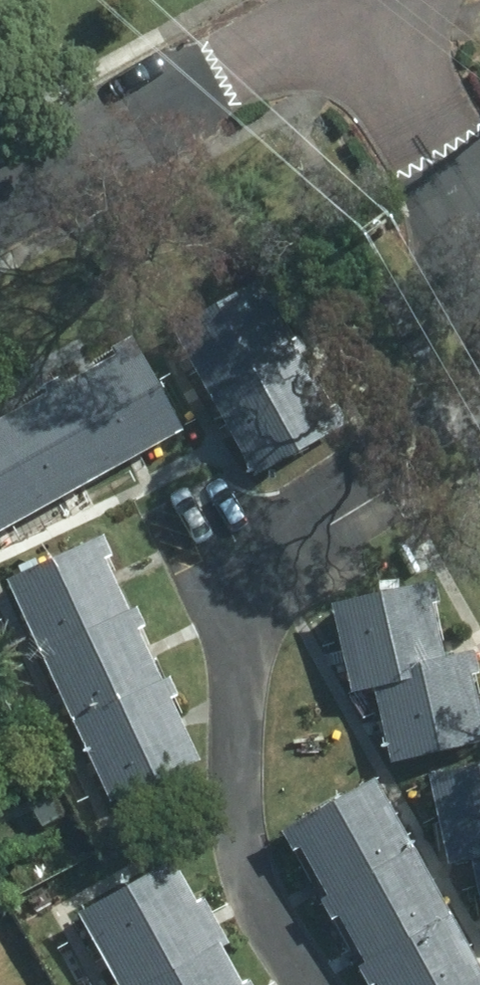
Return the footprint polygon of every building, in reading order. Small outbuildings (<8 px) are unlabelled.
[(282,337),(250,279),(168,326),(247,467),(330,421),(338,417),(327,397),(319,402),(292,354),(300,349),(289,333),(282,337)] [(0,413),(0,522),(170,428),(122,345),(0,413)] [(94,533),(0,578),(102,797),(190,756),(161,696),(168,692),(161,677),(153,680),(128,624),(135,622),(127,607),(119,609),(93,554),(102,550),(94,533)] [(424,578),(325,603),(344,686),(368,681),(387,756),(478,734),(462,672),(471,669),(465,648),(433,657),(419,600),(428,597),(424,578)] [(421,773),(440,860),(465,854),(479,923),(479,761),(421,773)] [(364,778),(274,830),(283,846),(290,842),(320,894),(313,899),(322,915),(329,911),(357,960),(350,964),(360,982),(369,978),(372,984),(479,984),(479,983),(364,778)] [(55,814),(41,791),(23,801),(36,824),(55,814)] [(240,980),(232,984),(206,941),(216,935),(195,899),(187,904),(163,860),(70,912),(111,984),(243,984),(240,980)]
